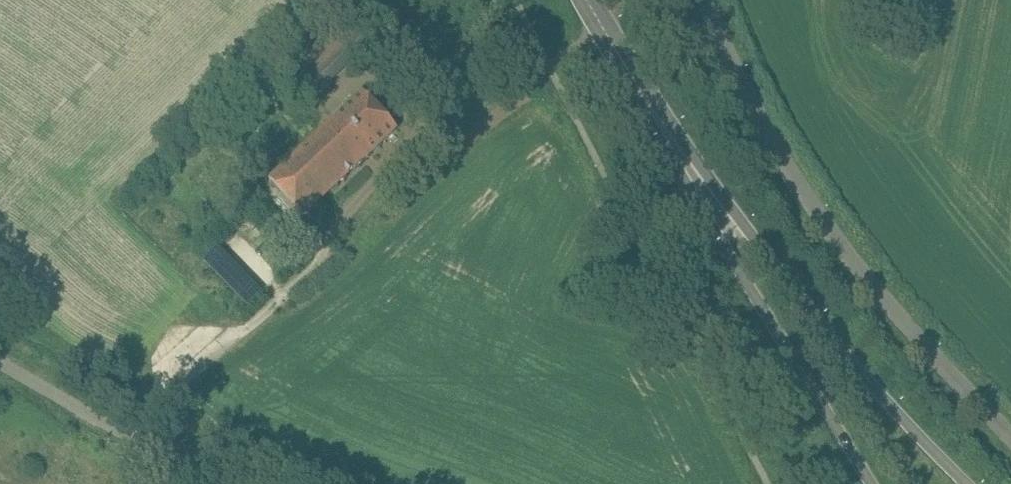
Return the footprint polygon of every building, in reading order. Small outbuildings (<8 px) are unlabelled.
[(363,92),(270,180),(304,216),(397,128),(363,92)]
